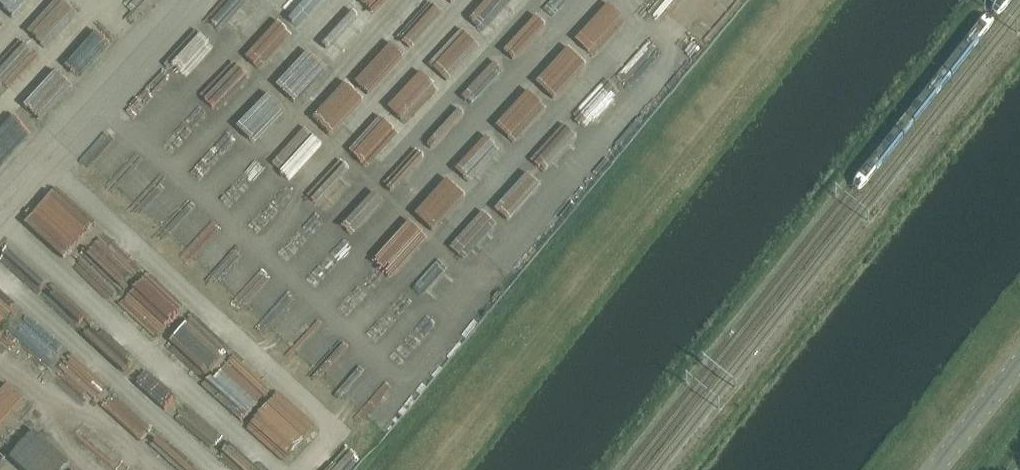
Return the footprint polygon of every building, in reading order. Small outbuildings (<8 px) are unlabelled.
[(17,14),(30,0),(11,0),(7,5),(17,14)] [(87,13),(73,0),(38,35),(52,49),(87,13)] [(328,44),(359,10),(347,0),(340,0),(313,30),(328,44)] [(471,0),(450,0),(462,10),(471,0)] [(547,5),(561,20),(581,0),(552,0),(547,5)] [(674,13),(686,0),(660,0),(674,13)] [(616,33),(627,40),(634,28),(623,22),(616,33)] [(0,68),(0,86),(9,95),(44,57),(25,40),(0,68)] [(543,168),(571,140),(542,110),(514,137),(543,168)] [(506,208),(535,176),(520,162),(490,194),(506,208)] [(214,300),(256,331),(267,317),(225,286),(214,300)] [(23,314),(0,294),(0,339),(23,314)] [(257,336),(274,351),(286,338),(269,323),(257,336)] [(30,366),(54,389),(80,361),(55,338),(30,366)] [(298,375),(337,410),(350,396),(311,361),(298,375)] [(252,417),(267,396),(254,387),(239,408),(252,417)]
